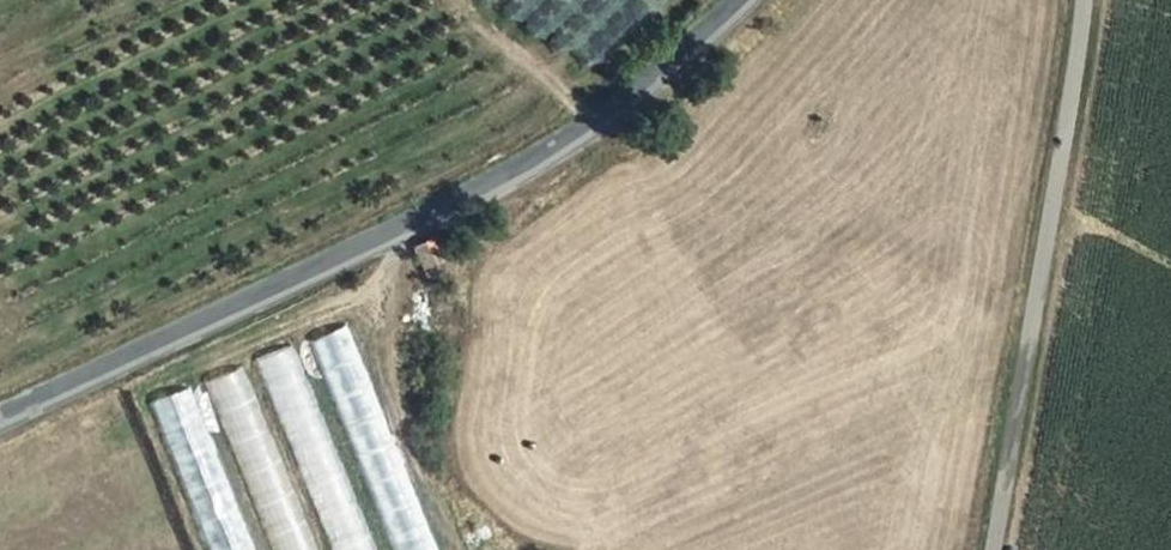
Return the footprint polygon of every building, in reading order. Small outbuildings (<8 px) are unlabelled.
[(355,322),(317,334),(387,549),(428,549),(355,322)] [(324,549),(370,549),(304,343),(263,356),(324,549)] [(206,380),(270,549),(316,549),(247,365),(206,380)] [(193,385),(155,398),(208,549),(251,549),(193,385)]
